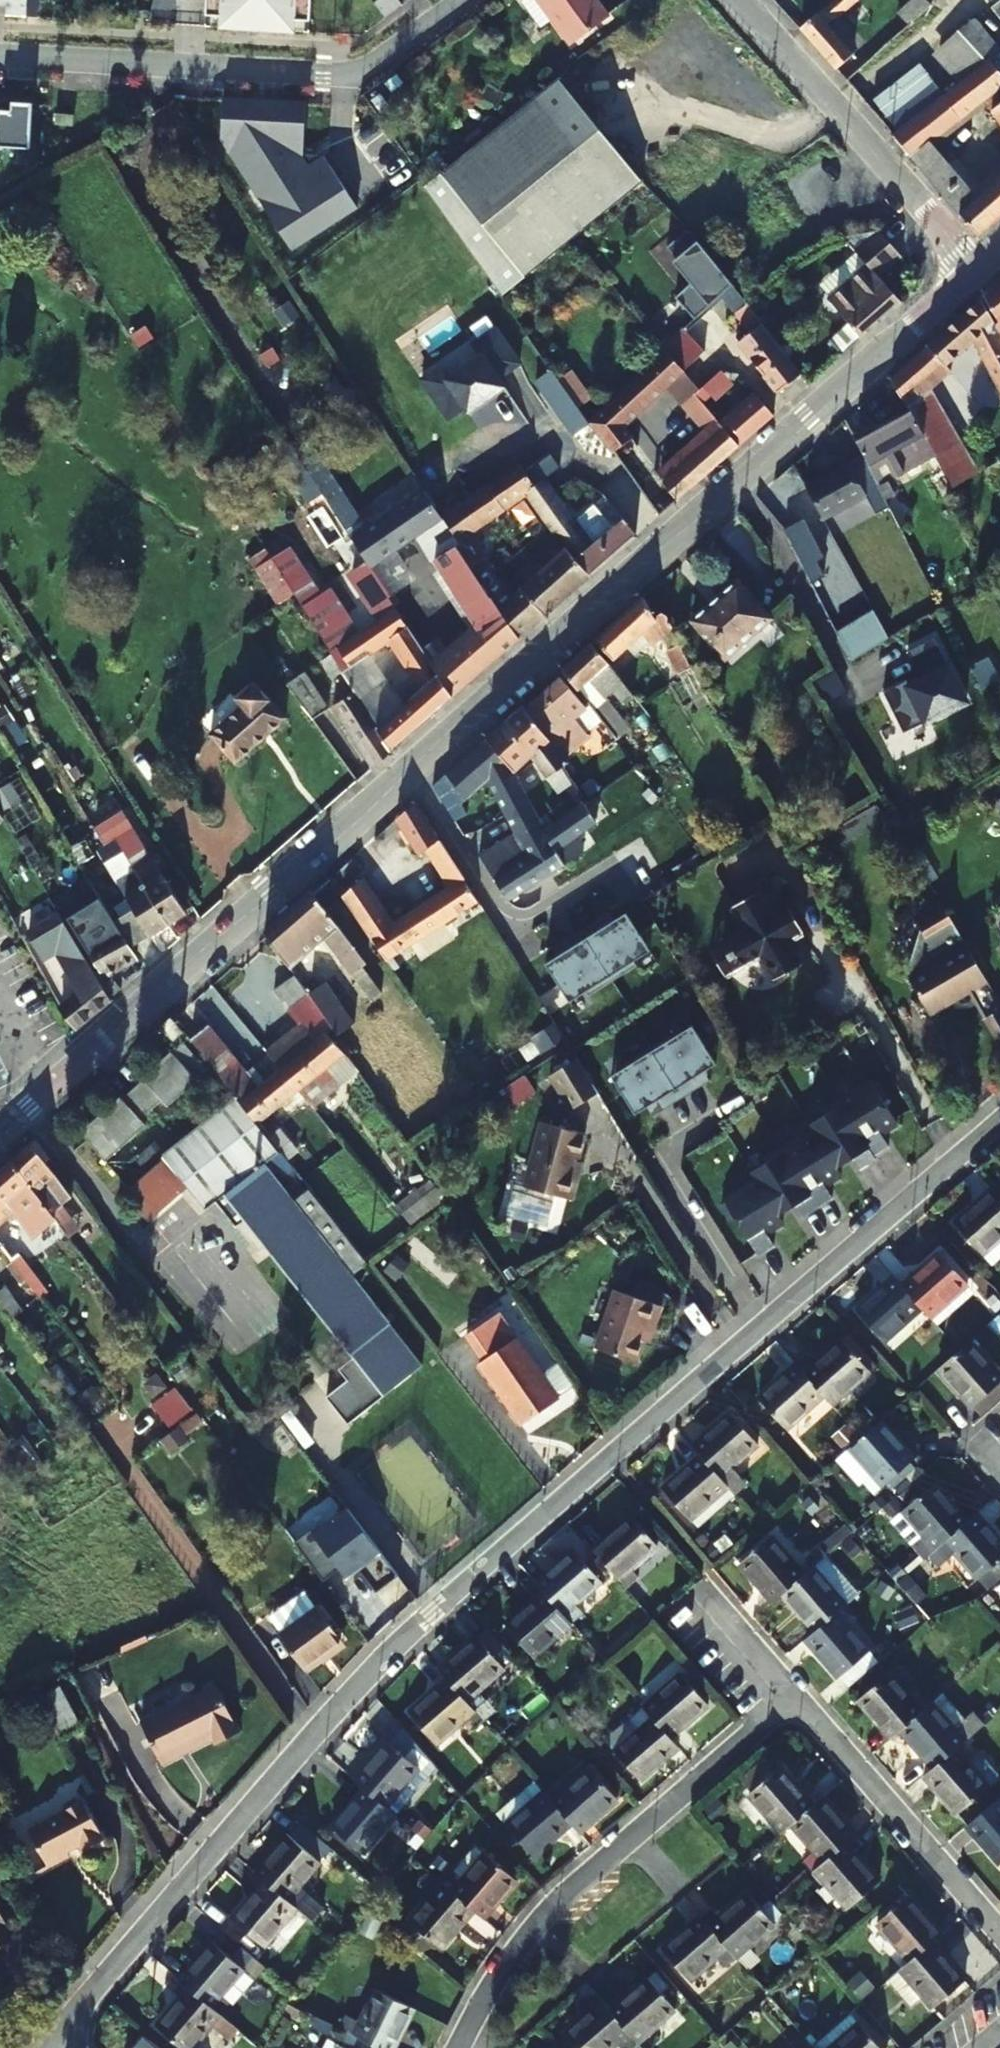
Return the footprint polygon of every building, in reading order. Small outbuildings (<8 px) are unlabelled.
[(37,18),(38,0),(0,0),(0,5),(8,5),(7,15),(37,18)] [(206,27),(250,29),(251,9),(239,9),(240,0),(208,0),(206,27)] [(239,9),(251,9),(250,29),(295,32),(296,20),(311,21),(312,0),(240,0),(239,9)] [(386,17),(403,5),(399,0),(374,0),(386,17)] [(572,40),(609,13),(599,0),(543,0),(572,40)] [(798,30),(834,70),(853,55),(828,28),(858,0),(832,0),(798,30)] [(923,0),(910,0),(898,11),(909,24),(929,6),(923,0)] [(929,6),(909,24),(915,29),(953,0),(923,0),(929,6)] [(973,17),(933,48),(962,79),(891,135),(908,156),(975,236),(999,214),(999,177),(976,199),(930,143),(983,103),(999,125),(999,76),(988,62),(999,53),(973,17)] [(311,33),(311,21),(296,20),(295,32),(311,33)] [(643,185),(558,77),(419,183),(501,299),(643,185)] [(222,99),(220,133),(296,251),(359,205),(322,156),(307,167),(301,159),(301,158),(304,103),(222,99)] [(29,149),(31,104),(11,103),(11,112),(0,111),(0,147),(29,149)] [(307,167),(322,156),(301,159),(307,167)] [(900,257),(876,230),(840,236),(864,263),(825,296),(848,323),(860,338),(900,303),(879,277),(900,257)] [(734,289),(688,234),(669,251),(697,283),(678,300),(697,322),(723,299),(734,289)] [(984,296),(999,325),(999,283),(984,296)] [(735,314),(747,305),(745,301),(734,289),(723,299),(735,314)] [(997,328),(981,299),(891,379),(911,414),(936,458),(952,487),(985,471),(999,496),(999,444),(966,461),(923,385),(975,338),(999,384),(999,334),(997,328)] [(776,394),(800,376),(747,305),(735,314),(749,334),(738,343),(776,394)] [(842,354),(860,338),(848,323),(829,339),(842,354)] [(497,377),(519,362),(494,327),(472,343),(480,355),(446,378),(438,367),(421,379),(448,418),(464,407),(467,411),(503,385),(497,377)] [(662,351),(664,354),(682,373),(704,352),(684,331),(662,351)] [(673,381),(682,373),(664,354),(589,425),(656,516),(737,446),(722,427),(703,406),(692,393),(688,398),(680,405),(704,432),(694,441),(698,446),(661,479),(623,428),(673,381)] [(697,389),(682,373),(673,381),(688,398),(692,393),(697,389)] [(697,389),(692,393),(703,406),(724,389),(714,376),(697,389)] [(573,435),(589,425),(558,380),(542,391),(573,435)] [(772,415),(758,397),(727,423),(742,441),(772,415)] [(889,507),(900,529),(910,524),(889,482),(936,458),(911,414),(856,442),(863,453),(864,455),(868,463),(867,464),(889,507)] [(742,441),(727,423),(722,427),(737,446),(742,441)] [(289,548),(271,560),(278,571),(293,595),(332,655),(343,672),(356,692),(393,751),(451,700),(421,652),(388,599),(351,540),(341,523),(292,447),(276,457),(352,573),(348,575),(377,619),(359,633),(337,600),(335,601),(328,590),(320,596),(289,548)] [(848,462),(866,495),(875,514),(889,507),(867,464),(868,463),(864,455),(863,453),(848,462)] [(848,462),(805,486),(823,519),(866,495),(848,462)] [(537,484),(522,463),(517,466),(473,496),(453,510),(426,467),(414,475),(424,491),(442,519),(461,548),(476,537),(474,534),(488,524),(490,527),(530,499),(550,526),(521,552),(538,573),(499,607),(519,640),(590,576),(576,560),(594,545),(583,529),(556,492),(546,479),(537,484)] [(442,519),(424,491),(364,532),(351,540),(388,599),(415,580),(396,550),(442,519)] [(576,560),(590,576),(634,536),(600,492),(590,501),(601,515),(583,529),(594,545),(576,560)] [(364,532),(352,516),(341,523),(351,540),(364,532)] [(804,520),(784,530),(804,570),(816,564),(824,559),(804,520)] [(519,640),(499,607),(492,596),(489,598),(455,547),(433,562),(475,628),(447,652),(438,639),(421,652),(451,700),(519,640)] [(271,560),(267,553),(256,560),(267,577),(278,571),(271,560)] [(823,577),(816,564),(804,570),(811,583),(823,577)] [(768,619),(736,582),(693,621),(725,657),(768,619)] [(654,618),(641,598),(596,639),(613,661),(642,634),(649,646),(664,639),(669,650),(667,651),(686,691),(699,710),(709,704),(697,682),(666,615),(661,613),(654,618)] [(835,630),(851,662),(890,638),(874,609),(835,630)] [(962,695),(933,639),(906,652),(917,674),(905,680),(902,674),(878,686),(899,727),(962,695)] [(642,709),(591,644),(562,671),(593,711),(613,693),(632,717),(642,709)] [(999,678),(988,654),(968,664),(980,688),(999,678)] [(343,672),(332,655),(321,663),(331,680),(343,672)] [(851,685),(840,668),(835,671),(814,684),(824,701),(851,685)] [(326,711),(304,674),(286,685),(313,720),(326,711)] [(551,745),(560,761),(588,737),(573,718),(584,709),(560,679),(524,711),(551,745)] [(285,719),(253,684),(236,700),(230,693),(199,722),(211,735),(236,763),(285,719)] [(393,751),(356,692),(332,708),(371,770),(393,751)] [(504,724),(532,757),(547,780),(563,766),(560,761),(551,745),(524,711),(522,708),(504,724)] [(616,741),(598,717),(589,725),(606,748),(616,741)] [(504,724),(486,740),(508,766),(513,774),(532,757),(504,724)] [(65,755),(53,735),(40,742),(53,762),(65,755)] [(597,824),(585,803),(565,817),(544,831),(513,774),(508,766),(486,740),(446,775),(446,776),(466,799),(487,781),(513,834),(478,856),(507,901),(583,854),(574,838),(597,824)] [(570,778),(563,766),(547,780),(554,789),(570,778)] [(466,799),(446,776),(432,788),(453,822),(468,813),(462,803),(466,799)] [(0,786),(0,806),(3,811),(21,798),(8,780),(0,786)] [(369,940),(374,947),(385,963),(477,904),(416,804),(396,822),(418,855),(427,849),(443,874),(441,875),(449,887),(391,927),(360,882),(341,897),(369,940)] [(122,833),(132,827),(122,811),(112,817),(122,833)] [(103,844),(111,839),(101,824),(93,828),(103,844)] [(122,833),(113,839),(122,853),(126,860),(132,856),(127,849),(141,841),(132,827),(122,833)] [(122,853),(113,839),(111,839),(103,844),(95,849),(104,864),(122,853)] [(130,866),(167,925),(185,914),(153,861),(142,867),(138,861),(130,866)] [(167,925),(130,866),(125,869),(129,874),(116,883),(127,901),(115,909),(121,918),(118,919),(135,945),(167,925)] [(267,937),(286,964),(291,972),(324,941),(371,1001),(381,994),(339,930),(312,894),(310,893),(265,933),(267,937)] [(783,913),(773,894),(760,900),(757,896),(733,910),(746,934),(710,953),(725,979),(761,960),(775,984),(799,970),(798,967),(810,959),(798,937),(802,935),(788,910),(783,913)] [(97,980),(108,999),(119,990),(107,975),(135,959),(96,895),(86,901),(98,922),(90,927),(98,940),(87,949),(103,976),(97,980)] [(52,905),(57,913),(66,907),(62,899),(52,905)] [(66,907),(57,913),(72,938),(82,932),(66,907)] [(958,1000),(987,983),(965,946),(946,911),(919,927),(921,931),(909,972),(907,973),(908,974),(910,973),(913,978),(910,980),(928,1012),(956,996),(958,1000)] [(75,1028),(108,999),(97,980),(72,938),(57,913),(29,931),(44,957),(56,950),(81,992),(62,1005),(75,1028)] [(638,970),(654,960),(630,921),(606,937),(600,928),(585,938),(616,989),(641,974),(638,970)] [(550,972),(573,1010),(590,1000),(592,1004),(616,989),(585,938),(569,948),(574,956),(550,972)] [(368,952),(374,947),(369,940),(363,945),(368,952)] [(291,972),(286,964),(265,980),(274,993),(295,978),(291,972)] [(308,996),(331,1029),(356,1010),(333,979),(308,996)] [(268,1055),(279,1069),(297,1091),(343,1054),(326,1033),(331,1029),(308,996),(290,1011),(302,1027),(268,1055)] [(983,1019),(999,1049),(999,1010),(983,1019)] [(174,1021),(171,1019),(161,1028),(173,1041),(183,1032),(174,1021)] [(297,1091),(279,1069),(264,1081),(253,1068),(246,1074),(208,1027),(190,1041),(235,1097),(257,1124),(297,1091)] [(716,1070),(694,1032),(677,1041),(675,1037),(650,1051),(681,1103),(697,1094),(691,1085),(716,1070)] [(206,1072),(181,1045),(143,1077),(145,1080),(123,1100),(122,1097),(81,1134),(105,1161),(145,1125),(140,1120),(161,1101),(167,1106),(206,1072)] [(628,1070),(612,1080),(634,1119),(659,1104),(665,1113),(681,1103),(650,1051),(625,1066),(628,1070)] [(571,1111),(600,1094),(578,1059),(550,1076),(571,1111)] [(839,1101),(873,1157),(888,1147),(880,1135),(897,1124),(882,1099),(886,1097),(877,1082),(873,1084),(871,1082),(839,1101)] [(815,1134),(836,1167),(851,1158),(859,1170),(875,1160),(873,1157),(839,1101),(823,1111),(826,1115),(809,1126),(815,1134)] [(142,1177),(165,1206),(236,1145),(215,1119),(142,1177)] [(297,1150),(281,1128),(268,1138),(282,1155),(284,1159),(297,1150)] [(585,1137),(539,1128),(524,1191),(575,1201),(580,1177),(576,1176),(585,1137)] [(781,1149),(817,1209),(832,1199),(824,1186),(841,1176),(836,1167),(815,1134),(799,1144),(797,1140),(781,1149)] [(66,1234),(76,1227),(51,1194),(60,1185),(31,1145),(13,1161),(55,1219),(66,1234)] [(236,1145),(165,1206),(183,1229),(224,1196),(351,1356),(389,1325),(352,1279),(368,1267),(284,1159),(282,1155),(258,1174),(236,1145)] [(756,1182),(778,1215),(793,1205),(801,1218),(817,1209),(781,1149),(765,1159),(767,1163),(751,1173),(756,1182)] [(14,1211),(31,1238),(55,1219),(13,1161),(0,1172),(0,1223),(14,1211)] [(766,1234),(783,1223),(778,1215),(756,1182),(724,1201),(725,1203),(722,1206),(731,1221),(735,1218),(758,1256),(774,1246),(766,1234)] [(992,1189),(955,1221),(991,1263),(999,1255),(999,1198),(992,1189)] [(447,1204),(438,1190),(419,1204),(427,1217),(447,1204)] [(78,1229),(76,1227),(66,1234),(81,1254),(89,1248),(76,1231),(78,1229)] [(939,1251),(901,1285),(921,1307),(929,1317),(967,1282),(939,1251)] [(0,1260),(0,1273),(13,1263),(7,1255),(0,1260)] [(884,1339),(921,1307),(901,1285),(893,1277),(856,1309),(884,1339)] [(660,1307),(614,1291),(593,1348),(635,1363),(647,1330),(652,1332),(660,1307)] [(559,1400),(498,1314),(466,1336),(483,1361),(480,1363),(523,1425),(559,1400)] [(389,1325),(351,1356),(383,1397),(421,1366),(389,1325)] [(803,1372),(823,1394),(831,1403),(869,1369),(841,1339),(803,1372)] [(970,1340),(959,1350),(939,1368),(972,1406),(999,1382),(999,1373),(970,1340)] [(785,1427),(823,1394),(803,1372),(795,1363),(759,1396),(785,1427)] [(158,1372),(143,1382),(153,1398),(168,1389),(158,1372)] [(192,1414),(176,1393),(156,1408),(171,1429),(192,1414)] [(101,1444),(113,1436),(134,1423),(123,1405),(90,1427),(101,1444)] [(699,1454),(719,1477),(759,1443),(731,1412),(692,1446),(699,1454)] [(914,1457),(880,1419),(860,1437),(849,1446),(883,1485),(914,1457)] [(43,1466),(14,1425),(3,1433),(32,1474),(43,1466)] [(727,1486),(719,1477),(699,1454),(663,1487),(691,1519),(727,1486)] [(926,1556),(945,1540),(968,1520),(934,1482),(891,1519),(913,1545),(915,1543),(926,1556)] [(294,1544),(322,1582),(338,1571),(344,1580),(357,1571),(374,1595),(396,1579),(347,1512),(314,1535),(311,1531),(294,1544)] [(945,1540),(977,1577),(999,1558),(999,1539),(976,1513),(968,1520),(945,1540)] [(658,1546),(631,1515),(592,1548),(619,1580),(658,1546)] [(772,1602),(782,1593),(804,1573),(772,1535),(739,1563),(772,1602)] [(535,1582),(543,1592),(562,1615),(601,1581),(574,1549),(535,1582)] [(782,1593),(814,1631),(838,1611),(847,1604),(814,1565),(804,1573),(782,1593)] [(562,1615),(543,1592),(506,1624),(533,1656),(570,1623),(562,1615)] [(308,1597),(299,1596),(274,1614),(270,1624),(304,1670),(319,1659),(318,1657),(341,1641),(308,1597)] [(377,1617),(360,1596),(348,1604),(364,1625),(377,1617)] [(838,1611),(814,1631),(806,1639),(839,1677),(870,1649),(838,1611)] [(489,1629),(477,1637),(503,1669),(515,1658),(489,1629)] [(438,1669),(447,1680),(466,1701),(503,1669),(477,1637),(438,1669)] [(900,1730),(923,1710),(890,1672),(858,1699),(890,1738),(900,1730)] [(649,1715),(669,1738),(708,1705),(681,1673),(642,1707),(649,1715)] [(466,1701),(447,1680),(410,1711),(437,1742),(462,1721),(471,1733),(484,1723),(466,1701)] [(237,1732),(214,1685),(140,1723),(159,1760),(211,1734),(216,1743),(237,1732)] [(78,1727),(58,1689),(38,1699),(57,1737),(78,1727)] [(932,1768),(956,1748),(966,1740),(932,1702),(923,1710),(900,1730),(932,1768)] [(669,1738),(649,1715),(612,1747),(639,1780),(677,1747),(669,1738)] [(363,1787),(396,1815),(408,1800),(398,1793),(418,1769),(387,1742),(354,1780),(363,1787)] [(956,1748),(932,1768),(924,1776),(957,1814),(989,1786),(956,1748)] [(551,1799),(571,1823),(579,1832),(616,1799),(589,1767),(551,1799)] [(781,1832),(790,1824),(813,1804),(780,1767),(748,1795),(781,1832)] [(533,1856),(571,1823),(551,1799),(533,1779),(495,1812),(533,1856)] [(396,1815),(363,1787),(331,1826),(363,1853),(396,1815)] [(966,1825),(999,1863),(999,1862),(999,1796),(966,1825)] [(813,1870),(846,1843),(855,1835),(822,1797),(813,1804),(790,1824),(814,1852),(805,1860),(813,1870)] [(76,1806),(68,1804),(62,1807),(60,1815),(25,1834),(44,1869),(65,1858),(63,1853),(75,1847),(80,1854),(102,1842),(80,1804),(76,1806)] [(265,1881),(296,1909),(313,1923),(324,1910),(298,1889),(319,1864),(288,1836),(255,1873),(265,1881)] [(878,1880),(846,1843),(813,1870),(848,1908),(878,1880)] [(462,1877),(451,1890),(473,1910),(483,1919),(516,1880),(474,1844),(453,1868),(462,1877)] [(296,1909),(265,1881),(233,1919),(264,1946),(296,1909)] [(440,1948),(473,1910),(451,1890),(442,1882),(408,1920),(440,1948)] [(708,1925),(727,1947),(736,1956),(773,1924),(745,1892),(708,1925)] [(909,1962),(931,1943),(941,1933),(908,1897),(877,1924),(909,1962)] [(689,1980),(727,1947),(708,1925),(700,1916),(662,1948),(689,1980)] [(380,1925),(363,1922),(362,1933),(379,1936),(380,1925)] [(0,1923),(0,1947),(10,1942),(0,1923)] [(189,1988),(212,2007),(243,1969),(212,1943),(180,1980),(189,1988)] [(964,1981),(931,1943),(909,1962),(900,1969),(923,1996),(933,2008),(964,1981)] [(923,1996),(900,1969),(888,1980),(910,2006),(923,1996)] [(609,2011),(629,2034),(637,2043),(675,2009),(647,1977),(609,2011)] [(189,1988),(157,2026),(181,2047),(193,2047),(221,2016),(212,2007),(189,1988)] [(377,1991),(354,2036),(367,2043),(377,2047),(395,2047),(414,2009),(377,1991)] [(629,2034),(609,2011),(601,2002),(563,2033),(577,2047),(612,2047),(629,2034)] [(815,2047),(879,2047),(849,2013),(812,2044),(812,2046),(815,2047)]
